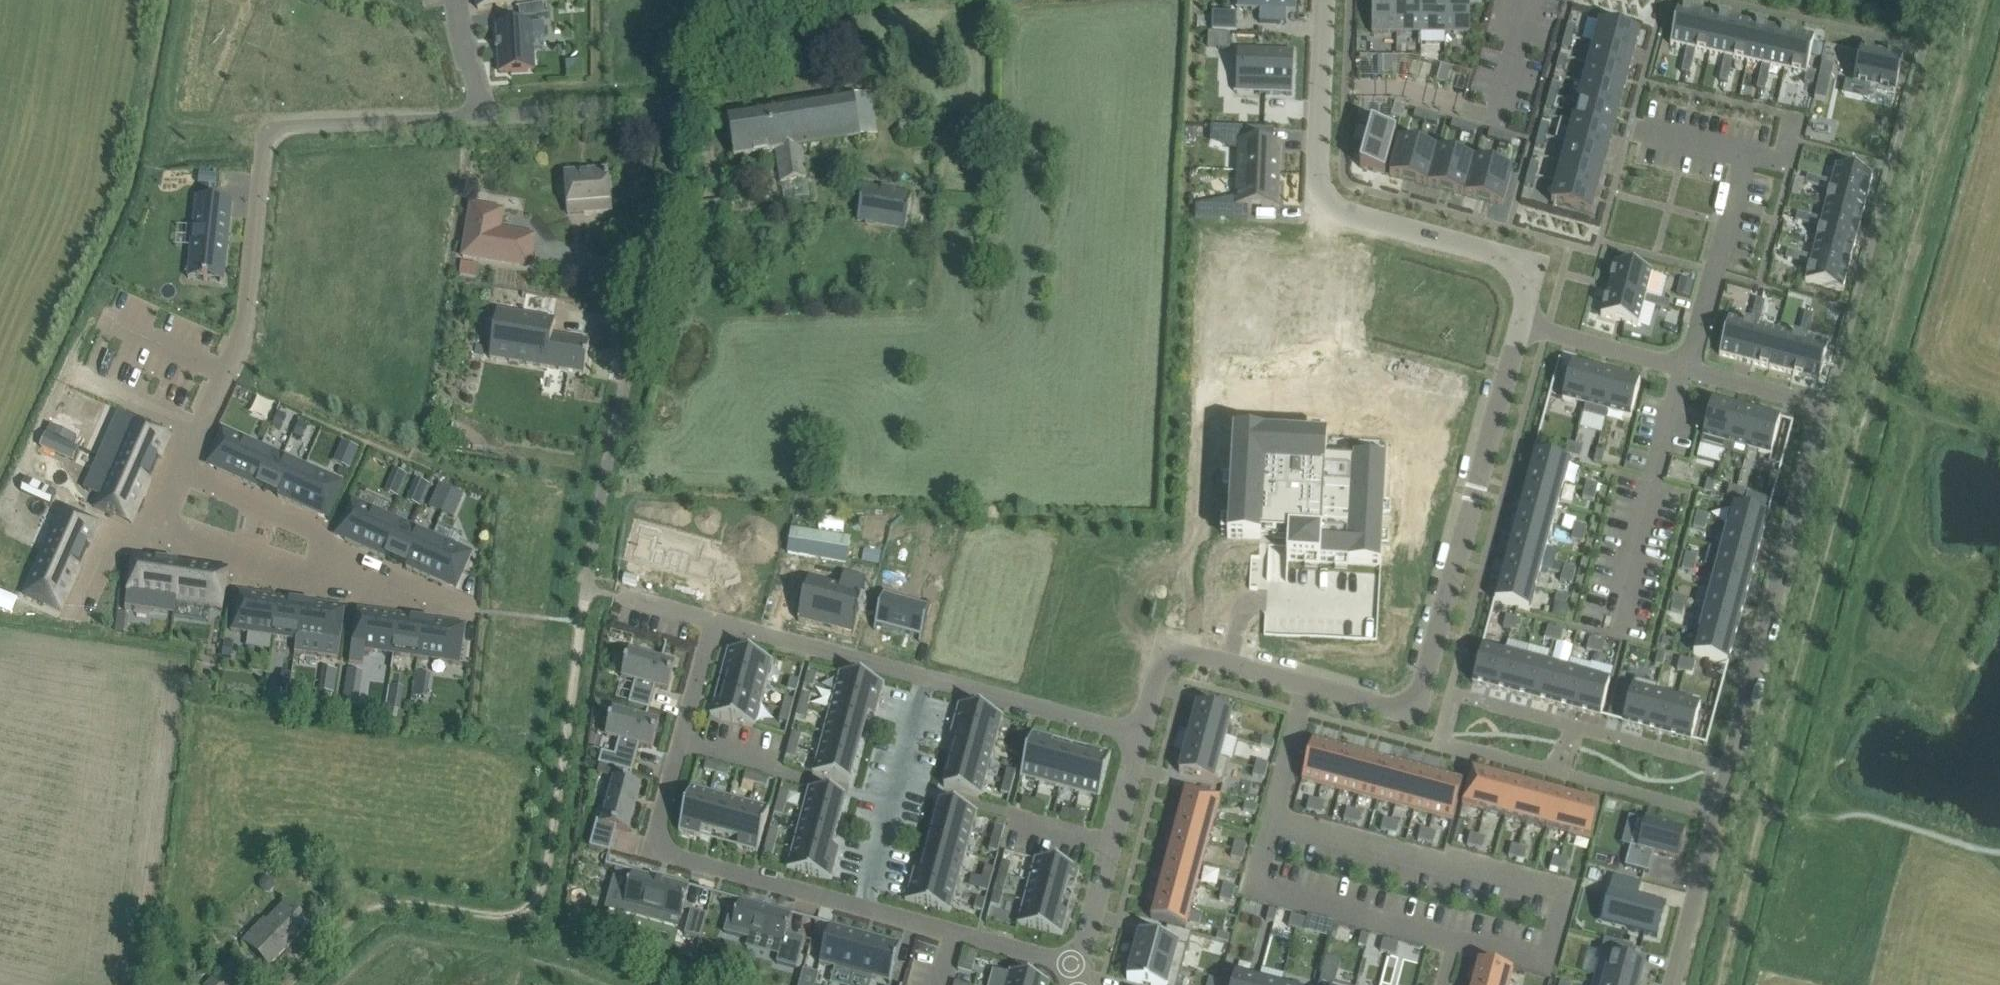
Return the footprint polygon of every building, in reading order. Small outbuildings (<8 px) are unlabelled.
[(478,9),(502,5),(531,0),(477,0),(478,9)] [(1246,10),(1260,10),(1260,22),(1286,24),(1287,12),(1296,12),(1296,0),(1247,0),(1246,10)] [(1372,33),(1397,33),(1397,0),(1373,0),(1372,33)] [(1397,33),(1422,34),(1422,0),(1397,0),(1397,33)] [(1422,34),(1445,34),(1446,0),(1422,0),(1422,34)] [(1445,34),(1470,34),(1470,0),(1446,0),(1445,34)] [(540,4),(517,8),(517,9),(519,9),(521,19),(549,14),(545,14),(544,4),(548,4),(547,2),(540,4)] [(1679,7),(1671,45),(1688,48),(1692,49),(1700,12),(1679,7)] [(1213,12),(1212,30),(1236,31),(1237,13),(1213,12)] [(1700,12),(1692,49),(1696,50),(1710,53),(1719,16),(1700,12)] [(1719,16),(1710,53),(1725,57),(1729,57),(1738,20),(1719,16)] [(1738,20),(1729,57),(1733,58),(1748,62),(1756,24),(1738,20)] [(498,47),(496,48),(496,50),(498,50),(500,73),(535,71),(534,50),(534,36),(544,35),(544,22),(497,25),(498,47)] [(1634,55),(1640,34),(1600,23),(1594,44),(1634,55)] [(1756,24),(1748,62),(1763,65),(1767,66),(1775,28),(1756,24)] [(1576,27),(1568,25),(1565,36),(1573,38),(1576,27)] [(1775,28),(1767,66),(1771,67),(1785,70),(1794,32),(1775,28)] [(1794,32),(1785,70),(1806,75),(1807,71),(1815,37),(1794,32)] [(1209,34),(1208,48),(1230,49),(1230,34),(1209,34)] [(1570,50),(1573,38),(1565,36),(1562,48),(1570,50)] [(1629,74),(1634,55),(1594,44),(1589,64),(1629,74)] [(1861,48),(1854,82),(1870,86),(1896,92),(1903,57),(1861,48)] [(1240,72),(1240,82),(1259,83),(1258,94),(1292,96),(1293,52),(1263,50),(1241,49),(1240,72)] [(1688,49),(1685,60),(1694,62),(1696,50),(1692,49),(1688,49)] [(1568,58),(1560,56),(1557,67),(1565,69),(1568,58)] [(1385,57),(1385,67),(1395,67),(1395,57),(1385,57)] [(1725,57),(1722,68),(1731,70),(1733,59),(1729,58),(1725,57)] [(1685,60),(1683,72),(1691,74),(1694,62),(1685,60)] [(1823,63),(1820,75),(1831,78),(1834,66),(1823,63)] [(1624,94),(1629,74),(1589,64),(1584,83),(1624,94)] [(1442,65),(1439,75),(1449,78),(1451,68),(1442,65)] [(1762,65),(1760,77),(1768,78),(1771,67),(1767,66),(1762,65)] [(1722,68),(1720,81),(1728,83),(1731,70),(1722,68)] [(1808,71),(1805,83),(1813,85),(1816,72),(1808,71)] [(1439,75),(1437,82),(1447,85),(1449,78),(1439,75)] [(1760,77),(1757,89),(1765,91),(1768,78),(1760,77)] [(1619,114),(1624,94),(1584,83),(1578,103),(1619,114)] [(1560,86),(1552,84),(1549,95),(1557,97),(1560,86)] [(809,178),(805,149),(862,140),(861,136),(879,134),(872,93),(728,115),(735,158),(777,151),(782,182),(809,178)] [(1554,109),(1557,97),(1549,95),(1546,107),(1554,109)] [(1613,133),(1619,114),(1578,103),(1573,123),(1613,133)] [(1396,104),(1392,116),(1400,118),(1404,106),(1396,104)] [(1426,122),(1428,114),(1416,111),(1414,118),(1426,122)] [(1439,117),(1428,114),(1426,122),(1437,125),(1439,117)] [(1463,132),(1465,124),(1453,121),(1451,128),(1463,132)] [(1550,125),(1542,123),(1539,135),(1547,137),(1550,125)] [(1608,153),(1613,133),(1573,123),(1568,142),(1608,153)] [(1474,135),(1476,127),(1465,124),(1463,132),(1474,135)] [(1211,126),(1211,128),(1212,128),(1212,127),(1221,128),(1228,146),(1240,148),(1239,172),(1281,173),(1282,143),(1264,143),(1265,129),(1211,126)] [(1372,126),(1361,168),(1385,175),(1396,132),(1372,126)] [(1500,142),(1502,134),(1490,131),(1488,138),(1500,142)] [(1511,145),(1513,137),(1502,134),(1500,142),(1511,145)] [(1543,148),(1547,137),(1539,135),(1536,146),(1543,148)] [(1410,181),(1419,146),(1400,140),(1390,176),(1410,181)] [(1603,173),(1608,153),(1568,142),(1563,162),(1603,173)] [(1428,186),(1438,151),(1419,146),(1410,181),(1428,186)] [(1447,191),(1456,156),(1438,151),(1428,186),(1447,191)] [(1465,196),(1475,161),(1456,156),(1447,191),(1465,196)] [(1484,201),(1493,166),(1475,161),(1465,196),(1484,201)] [(1539,164),(1531,162),(1528,174),(1536,176),(1539,164)] [(1597,193),(1603,173),(1563,162),(1557,182),(1597,193)] [(1503,206),(1513,171),(1493,166),(1484,201),(1503,206)] [(1832,182),(1831,187),(1868,196),(1873,176),(1836,166),(1832,182)] [(568,205),(583,204),(584,213),(612,211),(609,170),(566,173),(568,205)] [(1196,207),(1196,219),(1248,221),(1248,207),(1280,209),(1281,173),(1239,172),(1238,196),(1196,207)] [(1533,188),(1536,176),(1528,174),(1525,186),(1533,188)] [(1808,176),(1806,184),(1818,187),(1820,179),(1808,176)] [(1820,179),(1818,187),(1830,190),(1831,187),(1832,182),(1820,179)] [(1592,213),(1597,193),(1557,182),(1552,203),(1592,213)] [(863,185),(855,223),(904,233),(912,195),(863,185)] [(1830,190),(1826,205),(1863,215),(1868,196),(1831,187),(1830,190)] [(197,197),(190,265),(225,268),(233,201),(197,197)] [(1822,220),(1821,224),(1858,234),(1863,215),(1826,205),(1822,220)] [(1798,213),(1796,221),(1808,225),(1810,217),(1798,213)] [(1810,217),(1808,225),(1820,228),(1821,224),(1822,220),(1810,217)] [(530,268),(536,234),(469,223),(463,257),(530,268)] [(1820,228),(1816,242),(1853,252),(1858,234),(1821,224),(1820,228)] [(1812,257),(1811,261),(1848,271),(1853,252),(1816,242),(1812,257)] [(1788,251),(1786,259),(1798,262),(1800,254),(1788,251)] [(1800,254),(1798,262),(1810,265),(1811,261),(1812,257),(1800,254)] [(478,275),(481,262),(463,259),(461,273),(478,275)] [(1810,265),(1805,282),(1843,291),(1848,271),(1811,261),(1810,265)] [(1615,264),(1608,290),(1645,300),(1646,296),(1652,274),(1615,264)] [(1681,279),(1677,295),(1690,298),(1694,282),(1681,279)] [(1608,290),(1601,316),(1638,326),(1644,304),(1645,300),(1608,290)] [(1645,300),(1644,304),(1656,307),(1658,299),(1646,296),(1645,300)] [(1658,299),(1656,307),(1668,310),(1670,302),(1658,299)] [(1757,300),(1754,312),(1762,314),(1765,302),(1757,300)] [(498,311),(492,346),(512,349),(510,362),(585,374),(590,342),(553,336),(555,320),(498,311)] [(1754,312),(1751,324),(1755,325),(1759,326),(1762,314),(1754,312)] [(1806,313),(1803,325),(1811,327),(1814,315),(1806,313)] [(1729,318),(1720,355),(1745,362),(1755,325),(1751,324),(1729,318)] [(1755,325),(1745,362),(1769,368),(1779,331),(1759,326),(1755,325)] [(1803,325),(1800,336),(1804,338),(1808,339),(1811,327),(1803,325)] [(1779,331),(1769,368),(1794,375),(1804,338),(1800,336),(1779,331)] [(1804,338),(1794,375),(1819,381),(1829,344),(1808,339),(1804,338)] [(1586,405),(1595,370),(1572,364),(1572,365),(1563,399),(1586,405)] [(1608,411),(1617,376),(1595,370),(1586,405),(1584,415),(1605,420),(1608,411)] [(1631,417),(1640,383),(1640,384),(1641,382),(1617,376),(1608,411),(1631,417)] [(1724,452),(1735,408),(1712,401),(1712,403),(1701,446),(1724,452)] [(1748,449),(1757,414),(1735,408),(1724,452),(1725,452),(1727,443),(1748,449)] [(119,413),(100,457),(151,480),(152,479),(149,478),(159,458),(161,459),(166,447),(171,436),(153,428),(119,413)] [(278,413),(273,426),(281,430),(286,417),(278,413)] [(1771,455),(1780,421),(1781,421),(1781,420),(1757,414),(1748,449),(1771,455)] [(300,422),(294,435),(302,439),(307,426),(300,422)] [(50,426),(47,434),(60,440),(73,445),(77,437),(50,426)] [(223,427),(215,446),(226,451),(217,470),(245,483),(262,445),(223,427)] [(1233,434),(1228,540),(1261,542),(1261,539),(1288,540),(1287,561),(1381,566),(1388,443),(1233,434)] [(60,440),(54,453),(73,462),(79,448),(73,445),(60,440)] [(344,443),(340,452),(354,458),(358,449),(344,443)] [(1572,456),(1575,445),(1568,443),(1565,454),(1572,456)] [(262,445),(245,483),(256,487),(257,485),(268,490),(284,455),(262,445)] [(1583,447),(1575,445),(1572,456),(1580,458),(1583,447)] [(1594,462),(1602,464),(1605,453),(1597,451),(1594,462)] [(1564,485),(1570,463),(1536,454),(1536,453),(1535,453),(1534,454),(1535,454),(1529,475),(1564,485)] [(284,455),(268,490),(280,495),(278,497),(289,502),(306,465),(284,455)] [(103,460),(89,492),(99,497),(94,508),(105,513),(113,516),(132,525),(136,514),(151,480),(100,457),(99,458),(103,460)] [(306,465),(289,502),(318,515),(334,477),(306,465)] [(398,472),(394,481),(403,485),(407,476),(398,472)] [(1558,506),(1564,485),(1529,475),(1523,496),(1558,506)] [(27,479),(21,492),(51,505),(57,492),(27,479)] [(1708,480),(1705,492),(1712,494),(1715,482),(1708,480)] [(420,481),(416,490),(425,494),(429,485),(420,481)] [(1596,493),(1599,486),(1587,483),(1585,490),(1596,493)] [(441,486),(437,495),(446,499),(450,490),(441,486)] [(1734,500),(1737,488),(1730,486),(1727,498),(1734,500)] [(1745,490),(1737,488),(1734,500),(1742,502),(1745,490)] [(448,505),(444,513),(453,517),(462,496),(450,490),(446,499),(444,503),(448,505)] [(1594,501),(1596,493),(1585,490),(1583,498),(1594,501)] [(1553,526),(1558,506),(1523,496),(1518,517),(1553,526)] [(390,516),(362,503),(345,540),(374,553),(390,516)] [(63,507),(44,551),(81,567),(79,566),(88,545),(90,546),(95,535),(100,524),(82,515),(63,507)] [(1768,519),(1769,516),(1733,507),(1728,529),(1762,538),(1768,518),(1768,519)] [(733,512),(728,536),(776,546),(781,522),(733,512)] [(1697,512),(1695,520),(1707,523),(1709,515),(1697,512)] [(390,516),(374,553),(385,558),(386,555),(397,560),(412,525),(390,516)] [(1547,547),(1553,526),(1518,517),(1512,538),(1547,547)] [(628,519),(619,556),(702,576),(706,557),(681,551),(685,536),(653,528),(653,525),(628,519)] [(1705,531),(1707,523),(1695,520),(1693,528),(1705,531)] [(1585,535),(1587,527),(1576,524),(1574,532),(1585,535)] [(412,525),(397,560),(408,565),(407,568),(418,572),(434,535),(412,525)] [(1757,559),(1762,538),(1728,529),(1722,549),(1757,559)] [(793,530),(789,553),(847,563),(851,539),(793,530)] [(1583,543),(1585,535),(1574,532),(1572,540),(1583,543)] [(434,535),(418,572),(446,585),(454,566),(465,571),(473,553),(434,535)] [(1541,568),(1547,547),(1512,538),(1507,559),(1541,568)] [(1751,580),(1757,559),(1722,549),(1716,570),(1751,580)] [(44,551),(24,595),(43,603),(61,611),(66,600),(81,567),(44,551)] [(1686,554),(1684,562),(1696,565),(1698,557),(1686,554)] [(130,575),(125,611),(126,611),(127,607),(173,614),(181,562),(180,561),(180,564),(157,560),(157,558),(145,556),(133,555),(130,575)] [(1536,589),(1541,568),(1507,559),(1501,580),(1536,589)] [(181,562),(173,614),(174,614),(174,617),(209,622),(211,607),(222,609),(225,589),(228,569),(217,567),(181,562)] [(1694,572),(1696,565),(1684,562),(1682,569),(1694,572)] [(1574,577),(1576,569),(1565,566),(1563,574),(1574,577)] [(1746,600),(1751,580),(1716,570),(1711,591),(1746,600)] [(810,578),(798,621),(852,635),(867,580),(844,573),(840,586),(810,578)] [(1572,585),(1574,577),(1563,574),(1560,582),(1572,585)] [(1530,611),(1536,589),(1501,580),(1495,601),(1495,602),(1496,602),(1530,611)] [(324,594),(348,596),(349,586),(325,584),(324,594)] [(885,590),(874,630),(876,630),(877,626),(921,637),(919,642),(921,642),(931,602),(930,602),(929,607),(885,595),(886,590),(885,590)] [(1740,621),(1746,600),(1711,591),(1705,612),(1740,621)] [(234,607),(231,630),(249,632),(247,647),(270,650),(272,636),(274,636),(280,597),(249,592),(247,609),(234,607)] [(1569,598),(1557,595),(1555,602),(1566,605),(1569,598)] [(1675,596),(1673,603),(1685,606),(1687,599),(1675,596)] [(280,597),(274,636),(297,639),(295,653),(296,653),(303,603),(291,601),(291,599),(280,597)] [(303,603),(296,653),(338,659),(343,627),(331,625),(334,605),(315,602),(315,605),(303,603)] [(1683,614),(1685,606),(1673,603),(1671,611),(1683,614)] [(355,629),(350,663),(363,665),(365,651),(394,655),(400,615),(370,610),(367,631),(355,629)] [(1734,642),(1740,621),(1705,612),(1700,633),(1734,642)] [(118,615),(116,632),(125,633),(127,616),(118,615)] [(418,659),(424,621),(412,619),(412,616),(400,615),(394,655),(418,659)] [(1511,630),(1514,618),(1507,616),(1503,628),(1511,630)] [(1519,632),(1522,620),(1514,618),(1511,630),(1519,632)] [(424,621),(418,659),(460,665),(463,645),(462,644),(462,645),(452,643),(455,623),(436,620),(436,623),(424,621)] [(1553,641),(1556,629),(1548,627),(1545,639),(1553,641)] [(1564,632),(1556,629),(1553,641),(1561,643),(1564,632)] [(1729,662),(1734,642),(1700,633),(1694,655),(1729,665),(1730,662),(1729,662)] [(1662,646),(1673,649),(1675,641),(1664,638),(1662,646)] [(1595,652),(1598,641),(1590,639),(1587,650),(1595,652)] [(1605,643),(1598,641),(1595,652),(1602,654),(1605,643)] [(224,643),(222,657),(231,659),(233,645),(224,643)] [(1495,689),(1505,654),(1484,648),(1483,648),(1482,649),(1483,649),(1474,682),(1473,682),(1473,683),(1474,684),(1474,683),(1495,689)] [(730,674),(767,684),(773,661),(728,649),(722,672),(730,674)] [(629,651),(622,678),(635,682),(629,705),(649,710),(656,687),(668,691),(676,664),(629,651)] [(1655,664),(1663,666),(1666,655),(1658,653),(1655,664)] [(1516,694),(1526,660),(1505,654),(1495,689),(1516,694)] [(1685,672),(1688,661),(1680,659),(1677,670),(1685,672)] [(1537,700),(1546,665),(1526,660),(1516,694),(1537,700)] [(1696,663),(1688,661),(1685,672),(1693,674),(1696,663)] [(1558,705),(1567,671),(1546,665),(1537,700),(1558,705)] [(1579,711),(1588,676),(1567,671),(1558,705),(1579,711)] [(282,672),(280,686),(289,688),(291,674),(282,672)] [(885,686),(885,685),(840,672),(839,674),(840,674),(835,693),(879,705),(884,686),(885,686)] [(814,688),(817,676),(808,673),(805,685),(814,688)] [(730,674),(724,694),(761,704),(767,684),(730,674)] [(1610,682),(1588,676),(1579,711),(1600,717),(1601,718),(1601,716),(1610,682)] [(797,692),(800,681),(791,678),(788,690),(797,692)] [(1646,729),(1658,685),(1635,679),(1623,722),(1623,723),(1624,724),(1624,723),(1646,729)] [(325,682),(323,692),(334,693),(335,684),(325,682)] [(415,685),(413,696),(424,698),(426,687),(415,685)] [(1668,735),(1678,700),(1656,695),(1659,686),(1658,685),(1646,729),(1668,735)] [(803,693),(799,705),(808,707),(811,696),(803,693)] [(876,716),(879,705),(835,693),(829,713),(866,723),(869,714),(876,716)] [(755,727),(761,704),(724,694),(721,705),(714,703),(711,715),(755,727)] [(388,698),(386,710),(396,711),(397,699),(388,698)] [(786,698),(783,710),(791,712),(794,700),(786,698)] [(1691,740),(1701,707),(1678,700),(1668,735),(1690,741),(1692,742),(1692,741),(1691,740)] [(1004,717),(959,704),(958,706),(959,706),(954,725),(998,737),(1003,718),(1004,718),(1004,717)] [(799,705),(796,716),(805,719),(808,707),(799,705)] [(1233,714),(1198,705),(1192,728),(1227,737),(1233,714)] [(602,752),(598,765),(631,774),(639,746),(652,749),(660,722),(613,710),(606,736),(619,740),(615,756),(602,752)] [(783,710),(779,721),(788,724),(791,712),(783,710)] [(861,743),(866,723),(829,713),(824,733),(861,743)] [(993,757),(998,737),(954,725),(951,736),(958,738),(956,747),(993,757)] [(1221,758),(1227,737),(1192,728),(1186,750),(1230,762),(1230,761),(1221,758)] [(1018,730),(1015,742),(1024,744),(1027,733),(1018,730)] [(798,747),(802,735),(793,733),(790,744),(798,747)] [(856,763),(861,743),(824,733),(818,753),(856,763)] [(1052,738),(1033,733),(1021,777),(1040,783),(1043,775),(1050,746),(1052,738)] [(1261,746),(1273,749),(1275,742),(1263,739),(1261,746)] [(1322,786),(1333,745),(1313,740),(1302,781),(1322,786)] [(1015,742),(1012,753),(1021,756),(1024,744),(1015,742)] [(795,758),(798,747),(790,744),(786,756),(795,758)] [(1341,791),(1351,750),(1333,745),(1322,786),(1341,791)] [(1060,788),(1070,751),(1050,746),(1043,775),(1040,783),(1060,788)] [(987,777),(993,757),(956,747),(950,767),(987,777)] [(1111,754),(1092,749),(1090,756),(1080,793),(1099,799),(1111,754)] [(1224,785),(1230,762),(1186,750),(1180,773),(1224,785)] [(1359,796),(1370,755),(1351,750),(1341,791),(1359,796)] [(1070,751),(1060,788),(1080,793),(1090,756),(1070,751)] [(850,782),(856,763),(818,753),(813,772),(813,773),(851,783),(851,782),(850,782)] [(1378,801),(1388,760),(1370,755),(1359,796),(1378,801)] [(1396,806),(1407,765),(1388,760),(1378,801),(1396,806)] [(716,773),(718,764),(707,761),(704,770),(716,773)] [(1257,761),(1255,768),(1267,771),(1269,764),(1257,761)] [(728,776),(730,768),(718,764),(716,773),(728,776)] [(1415,811),(1426,770),(1407,765),(1396,806),(1415,811)] [(982,796),(987,777),(950,767),(945,786),(944,787),(982,798),(983,796),(982,796)] [(1265,779),(1267,771),(1255,768),(1253,776),(1265,779)] [(1008,770),(1004,781),(1013,784),(1016,772),(1008,770)] [(1433,816),(1444,775),(1426,770),(1415,811),(1433,816)] [(1485,811),(1494,776),(1473,770),(1463,805),(1485,811)] [(755,784),(758,775),(746,772),(744,781),(755,784)] [(767,787),(769,778),(758,775),(755,784),(767,787)] [(1460,779),(1444,775),(1433,816),(1453,821),(1464,780),(1460,779)] [(1506,816),(1515,782),(1494,776),(1485,811),(1506,816)] [(597,821),(590,848),(610,853),(611,852),(617,829),(629,832),(636,806),(638,797),(641,786),(630,783),(629,783),(615,779),(603,822),(597,821)] [(1004,781),(1001,793),(1010,795),(1013,784),(1004,781)] [(1527,822),(1536,787),(1515,782),(1506,816),(1527,822)] [(699,837),(701,829),(711,792),(691,787),(679,831),(699,837)] [(1548,828),(1557,793),(1536,787),(1527,822),(1548,828)] [(847,798),(809,788),(808,789),(809,789),(803,808),(841,818),(846,799),(847,798)] [(786,804),(790,793),(781,790),(778,802),(786,804)] [(1220,801),(1186,791),(1180,813),(1214,823),(1220,801)] [(720,834),(730,797),(711,792),(701,829),(720,834)] [(1569,833),(1578,799),(1557,793),(1548,828),(1569,833)] [(740,840),(750,803),(730,797),(720,834),(740,840)] [(1024,798),(1021,807),(1033,810),(1036,801),(1024,798)] [(1315,812),(1318,801),(1310,799),(1307,810),(1315,812)] [(1590,839),(1600,804),(1578,799),(1569,833),(1590,839)] [(1036,801),(1033,810),(1045,813),(1047,805),(1036,801)] [(1326,803),(1318,801),(1315,812),(1322,814),(1326,803)] [(783,816),(786,804),(778,802),(774,814),(783,816)] [(977,814),(978,814),(978,812),(940,802),(940,804),(935,823),(972,833),(977,814)] [(758,853),(770,808),(750,803),(740,840),(738,847),(758,853)] [(1246,803),(1244,811),(1255,814),(1257,806),(1246,803)] [(835,838),(841,818),(803,808),(798,828),(835,838)] [(1063,809),(1061,818),(1073,821),(1075,812),(1063,809)] [(1352,822),(1355,811),(1347,809),(1344,820),(1352,822)] [(1363,813),(1355,811),(1352,822),(1360,824),(1363,813)] [(1075,812),(1073,821),(1084,824),(1087,815),(1075,812)] [(1209,844),(1214,823),(1180,813),(1174,834),(1209,844)] [(1389,832),(1392,821),(1384,819),(1381,830),(1389,832)] [(1631,846),(1626,867),(1649,873),(1654,853),(1678,860),(1686,831),(1646,820),(1638,848),(1631,846)] [(1400,823),(1392,821),(1389,832),(1397,834),(1400,823)] [(967,853),(972,833),(935,823),(930,843),(967,853)] [(996,827),(992,838),(1001,841),(1004,829),(996,827)] [(833,847),(835,838),(798,828),(792,849),(837,861),(840,849),(833,847)] [(1426,842),(1429,831),(1421,829),(1418,840),(1426,842)] [(779,832),(770,830),(767,841),(776,844),(779,832)] [(1437,833),(1429,831),(1426,842),(1434,844),(1437,833)] [(1203,864),(1209,844),(1174,834),(1168,855),(1203,864)] [(1475,848),(1478,836),(1471,834),(1467,846),(1475,848)] [(1486,838),(1478,836),(1475,848),(1483,850),(1486,838)] [(992,838),(989,850),(998,853),(1001,841),(992,838)] [(776,844),(767,841),(764,853),(773,855),(776,844)] [(1235,842),(1233,850),(1245,853),(1247,845),(1235,842)] [(962,873),(967,853),(930,843),(925,863),(962,873)] [(1517,859),(1520,847),(1512,845),(1509,857),(1517,859)] [(1528,849),(1520,847),(1517,859),(1525,861),(1528,849)] [(832,880),(837,861),(792,849),(787,868),(787,867),(787,869),(832,881),(832,880)] [(1243,861),(1245,853),(1233,850),(1231,858),(1243,861)] [(1198,885),(1203,864),(1168,855),(1163,876),(1198,885)] [(1559,870),(1562,859),(1554,857),(1551,868),(1559,870)] [(1035,859),(1029,882),(1066,892),(1069,880),(1077,882),(1080,871),(1035,859)] [(1569,861),(1562,859),(1559,870),(1566,872),(1569,861)] [(1008,876),(1011,864),(1003,862),(999,873),(1008,876)] [(956,893),(962,873),(925,863),(922,872),(914,870),(911,881),(956,893)] [(991,880),(995,869),(986,866),(983,878),(991,880)] [(1591,870),(1588,880),(1598,882),(1600,873),(1591,870)] [(633,873),(625,904),(681,919),(684,909),(689,889),(690,889),(690,887),(690,886),(689,886),(688,887),(672,882),(670,881),(670,882),(665,881),(658,879),(653,877),(651,876),(651,877),(634,872),(635,872),(633,871),(633,872),(632,873),(633,873)] [(1005,887),(1008,876),(999,873),(996,885),(1005,887)] [(1192,906),(1198,885),(1163,876),(1157,897),(1192,906)] [(1614,876),(1610,891),(1622,893),(1616,917),(1634,922),(1631,931),(1658,938),(1667,904),(1638,897),(1641,884),(1614,876)] [(988,892),(991,880),(983,878),(979,890),(988,892)] [(951,912),(956,893),(911,881),(906,900),(906,901),(951,913),(951,912)] [(1024,901),(1061,911),(1066,892),(1029,882),(1024,901)] [(1224,884),(1222,892),(1234,895),(1236,887),(1224,884)] [(1232,903),(1234,895),(1222,892),(1220,899),(1232,903)] [(1003,896),(994,893),(991,905),(1000,907),(1003,896)] [(1186,928),(1192,906),(1157,897),(1151,919),(1186,928)] [(986,900),(977,898),(974,910),(983,912),(986,900)] [(730,911),(724,934),(750,940),(752,935),(783,943),(777,964),(797,969),(805,939),(787,934),(791,916),(792,916),(793,914),(792,914),(791,914),(791,915),(775,910),(775,909),(774,909),(774,910),(758,906),(758,905),(757,904),(756,905),(741,901),(741,900),(740,900),(739,900),(740,901),(736,913),(730,911)] [(1024,901),(1018,924),(1062,936),(1068,913),(1061,911),(1024,901)] [(309,925),(295,911),(292,908),(272,929),(265,923),(247,942),(270,965),(309,925)] [(1275,923),(1278,912),(1270,909),(1267,921),(1275,923)] [(691,911),(685,935),(701,939),(707,915),(698,912),(692,911),(691,911)] [(1297,929),(1300,917),(1292,915),(1289,927),(1297,929)] [(1304,931),(1307,919),(1300,917),(1297,929),(1304,931)] [(854,973),(864,934),(860,933),(860,932),(859,932),(858,933),(846,929),(846,928),(845,928),(844,929),(832,925),(830,924),(830,926),(830,927),(820,964),(853,973),(854,973)] [(1182,970),(1192,934),(1168,927),(1164,940),(1140,934),(1134,957),(1182,970)] [(1230,936),(1219,933),(1217,940),(1228,943),(1230,936)] [(864,934),(854,973),(876,979),(878,974),(891,978),(889,984),(890,984),(891,984),(902,942),(901,942),(900,944),(888,941),(888,940),(886,939),(886,940),(874,937),(874,936),(872,935),(872,936),(864,934)] [(1367,948),(1370,936),(1362,934),(1359,946),(1367,948)] [(1389,954),(1392,942),(1384,940),(1381,952),(1389,954)] [(1595,976),(1629,984),(1640,984),(1645,965),(1630,961),(1634,947),(1605,940),(1602,953),(1595,976)] [(1396,956),(1399,944),(1392,942),(1389,954),(1396,956)] [(236,960),(232,956),(204,984),(239,984),(250,974),(236,960)] [(1182,970),(1134,957),(1128,980),(1148,984),(1178,984),(1182,970)] [(1319,984),(1338,984),(1335,984),(1341,961),(1327,957),(1319,984)] [(974,966),(961,962),(959,970),(972,974),(974,966)] [(1513,972),(1478,962),(1473,984),(1476,984),(1509,984),(1513,972)] [(800,984),(816,984),(819,974),(804,970),(800,984)] [(1049,984),(1011,974),(1010,975),(995,971),(991,984),(1049,984)] [(1259,980),(1236,974),(1233,984),(1258,984),(1259,980)] [(1593,984),(1629,984),(1595,976),(1593,984)]
